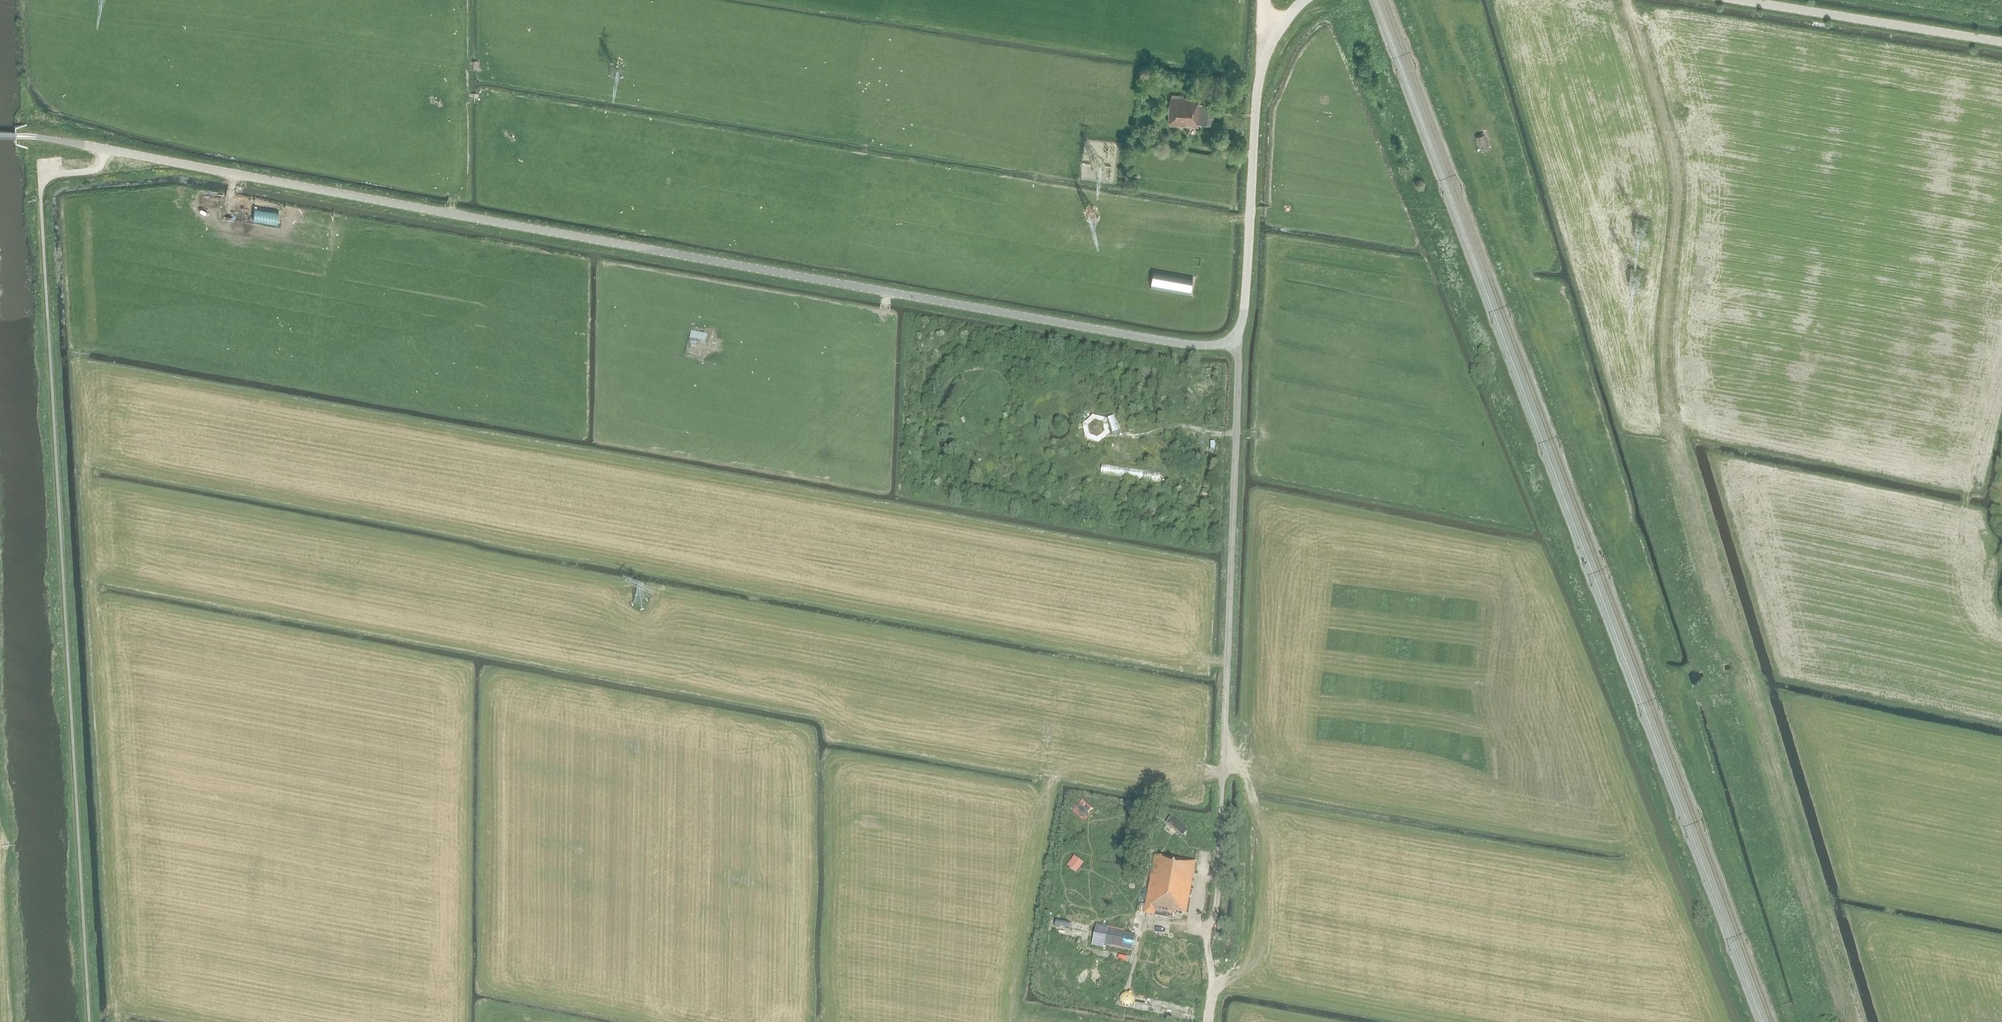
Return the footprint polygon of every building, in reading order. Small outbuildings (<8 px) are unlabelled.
[(1170,98),(1169,125),(1184,126),(1184,124),(1192,124),(1192,126),(1198,126),(1198,124),(1213,125),(1213,124),(1214,104),(1199,104),(1199,99),(1170,98)] [(1489,149),(1484,134),(1475,137),(1480,152),(1489,149)] [(202,194),(201,205),(221,208),(222,197),(202,194)] [(1192,295),(1195,277),(1153,270),(1150,288),(1192,295)] [(689,338),(690,338),(691,338),(705,341),(706,336),(706,335),(697,332),(691,331),(689,338)] [(1099,443),(1109,434),(1107,419),(1093,415),(1082,425),(1085,439),(1099,443)] [(1094,422),(1089,427),(1091,434),(1097,436),(1102,431),(1101,424),(1094,422)] [(1078,805),(1077,809),(1079,811),(1078,813),(1081,815),(1085,815),(1088,811),(1088,808),(1085,805),(1083,806),(1082,804),(1078,805)] [(1155,855),(1154,857),(1147,897),(1145,906),(1144,912),(1144,913),(1154,915),(1155,911),(1175,914),(1175,912),(1185,914),(1195,862),(1155,855)] [(1074,857),(1067,867),(1075,873),(1082,863),(1074,857)] [(1132,951),(1135,935),(1095,927),(1092,943),(1131,951),(1132,951)] [(1079,962),(1071,975),(1082,982),(1090,969),(1079,962)]
